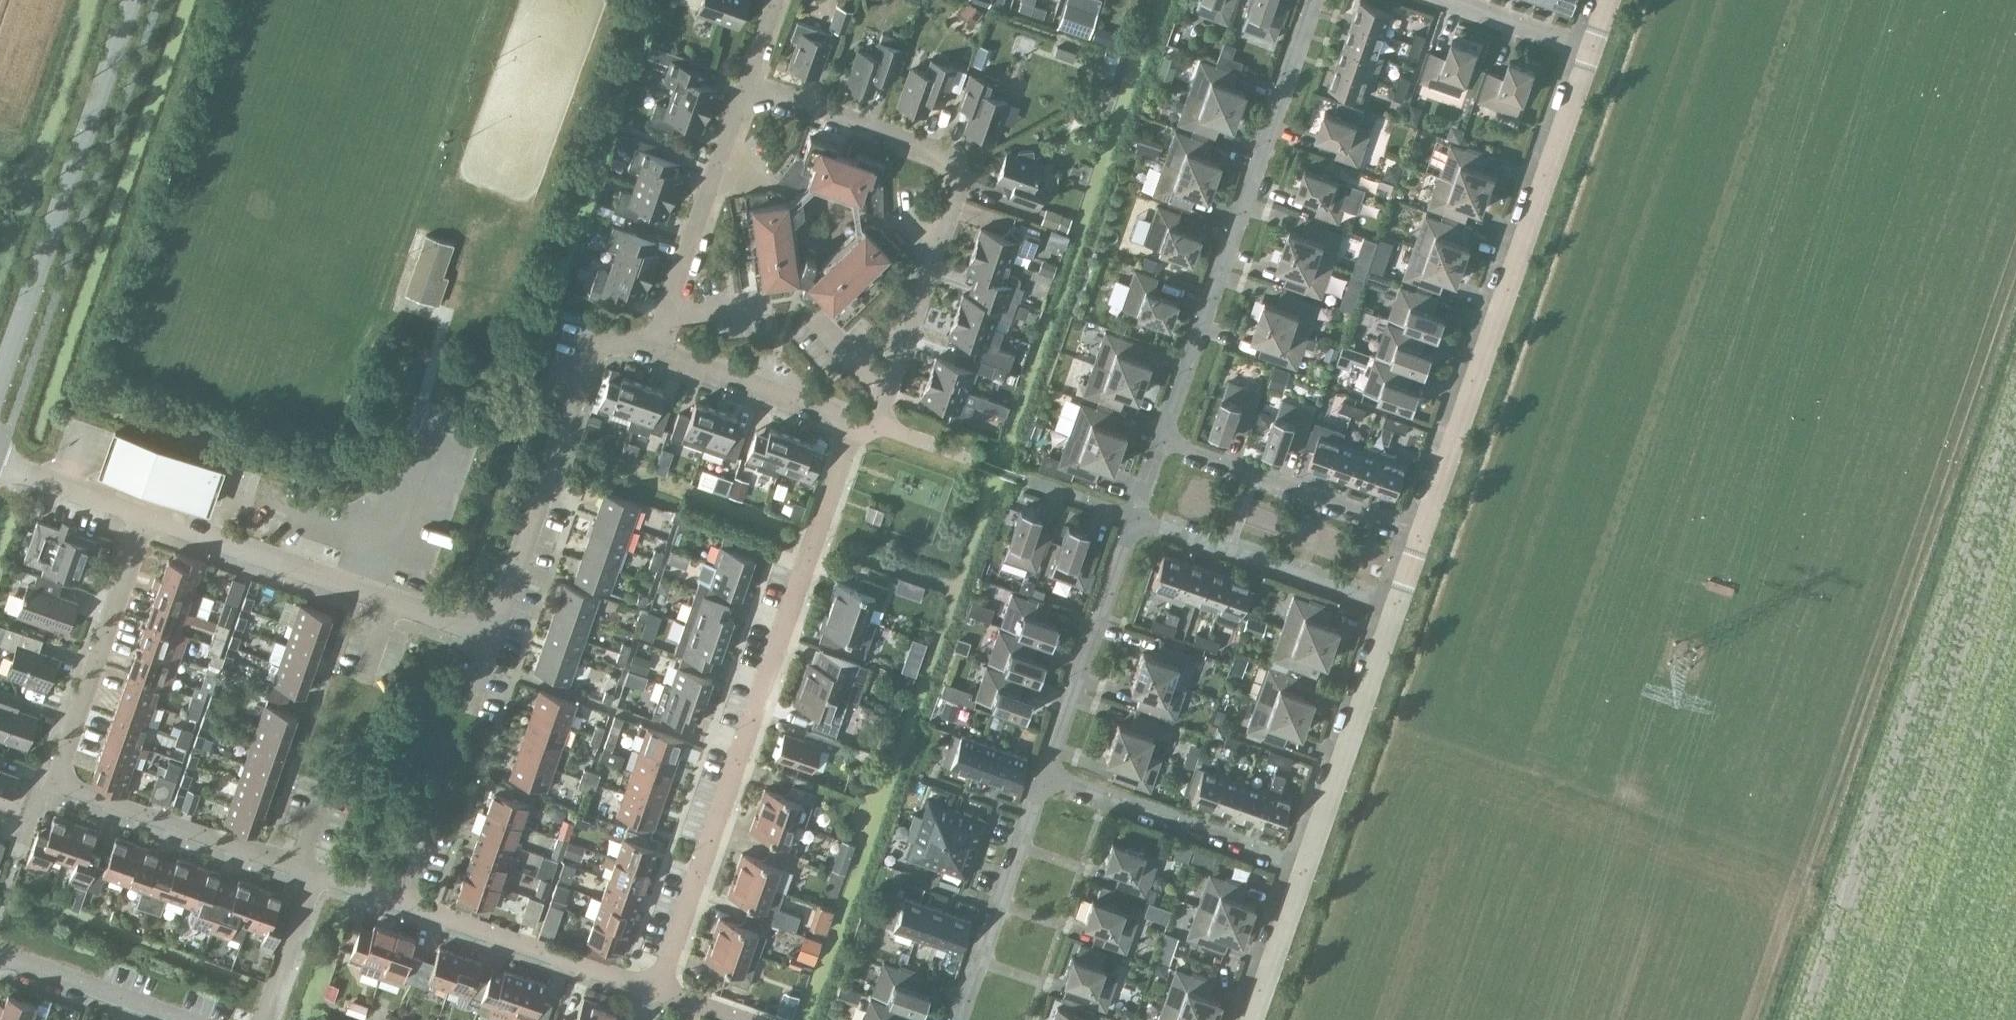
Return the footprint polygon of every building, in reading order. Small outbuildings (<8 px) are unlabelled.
[(699,12),(739,26),(748,0),(704,0),(699,12)] [(989,4),(1001,8),(1004,0),(990,0),(989,4)] [(1059,24),(1090,35),(1101,0),(1067,0),(1059,24)] [(1228,19),(1233,4),(1237,6),(1239,0),(1198,0),(1195,8),(1228,19)] [(1243,25),(1275,36),(1280,21),(1285,22),(1292,0),(1252,0),(1243,25)] [(1548,4),(1571,12),(1571,13),(1572,13),(1576,0),(1550,0),(1548,4)] [(1031,13),(1034,5),(1021,1),(1019,9),(1031,13)] [(1353,23),(1385,34),(1393,12),(1361,1),(1353,23)] [(971,4),(964,13),(971,19),(974,15),(978,18),(983,12),(979,9),(978,10),(971,4)] [(1043,18),(1046,9),(1034,5),(1031,13),(1043,18)] [(834,28),(845,32),(853,10),(842,6),(834,28)] [(791,68),(817,77),(833,34),(821,30),(798,21),(792,38),(800,42),(791,68)] [(1345,44),(1377,56),(1378,55),(1385,34),(1353,23),(1345,44)] [(1096,27),(1092,39),(1100,41),(1104,29),(1096,27)] [(1417,32),(1413,44),(1423,47),(1427,36),(1417,32)] [(1429,50),(1421,71),(1418,79),(1461,94),(1477,48),(1453,40),(1447,57),(1429,50)] [(846,86),(872,96),(881,69),(894,73),(902,49),(880,42),(876,55),(859,49),(846,86)] [(1232,57),(1236,46),(1225,42),(1218,61),(1241,70),(1244,61),(1232,57)] [(1338,66),(1376,79),(1383,57),(1378,55),(1377,56),(1345,44),(1338,66)] [(1413,44),(1409,55),(1419,59),(1423,47),(1413,44)] [(1055,54),(1076,60),(1078,53),(1057,47),(1055,54)] [(944,105),(957,68),(931,59),(926,73),(913,68),(900,106),(925,115),(930,101),(944,105)] [(676,86),(673,95),(709,108),(716,89),(691,80),(695,68),(672,60),(665,82),(676,86)] [(1476,100),(1519,114),(1535,68),(1511,60),(1505,77),(1486,70),(1476,100)] [(1189,91),(1238,108),(1244,91),(1233,87),(1238,72),(1216,64),(1215,68),(1199,63),(1189,91)] [(1330,88),(1362,99),(1367,87),(1372,89),(1376,79),(1338,66),(1330,88)] [(1402,75),(1398,87),(1408,90),(1412,79),(1402,75)] [(1009,102),(990,96),(994,84),(973,76),(964,100),(976,105),(967,130),(995,140),(1009,102)] [(1398,87),(1394,98),(1404,102),(1408,90),(1398,87)] [(1192,132),(1214,140),(1220,122),(1232,126),(1238,108),(1189,91),(1178,123),(1193,128),(1192,132)] [(650,124),(673,132),(677,121),(702,129),(709,108),(673,95),(669,107),(665,106),(657,103),(650,124)] [(1336,157),(1358,165),(1372,127),(1326,111),(1318,135),(1341,143),(1336,157)] [(1165,162),(1213,179),(1219,162),(1208,158),(1214,140),(1192,132),(1191,136),(1175,131),(1165,162)] [(857,207),(885,216),(884,185),(878,183),(885,164),(860,155),(858,161),(836,153),(837,147),(813,138),(806,157),(800,155),(780,180),(808,190),(812,180),(830,186),(826,196),(838,200),(842,190),(860,197),(857,207)] [(1139,139),(1135,150),(1157,158),(1161,147),(1139,139)] [(635,153),(629,169),(641,173),(637,183),(674,196),(681,175),(676,173),(680,162),(659,155),(661,148),(639,140),(635,153)] [(1495,175),(1485,171),(1491,154),(1468,145),(1467,149),(1452,144),(1441,175),(1489,192),(1495,175)] [(1014,186),(1010,198),(1038,208),(1046,185),(1036,182),(1041,166),(1007,154),(998,180),(1014,186)] [(1168,203),(1189,211),(1196,193),(1207,197),(1213,179),(1165,162),(1154,194),(1169,199),(1168,203)] [(1316,214),(1338,221),(1352,184),(1306,168),(1298,192),(1321,200),(1316,214)] [(1483,210),(1489,192),(1441,175),(1430,207),(1445,212),(1443,216),(1466,224),(1472,206),(1483,210)] [(622,190),(615,211),(626,215),(637,219),(640,208),(667,217),(674,196),(637,183),(633,194),(622,190)] [(752,244),(756,271),(762,271),(764,283),(793,293),(798,278),(787,196),(773,191),(746,195),(749,221),(755,221),(758,243),(752,244)] [(793,202),(795,219),(804,210),(803,198),(798,196),(793,202)] [(596,202),(593,211),(601,214),(604,205),(596,202)] [(1145,243),(1191,259),(1199,235),(1176,227),(1181,214),(1158,205),(1145,243)] [(1056,231),(1066,235),(1073,217),(1046,208),(1041,223),(1057,228),(1056,231)] [(1416,246),(1464,263),(1470,246),(1460,242),(1466,224),(1443,216),(1442,220),(1427,215),(1416,246)] [(1291,231),(1284,248),(1333,265),(1345,232),(1329,227),(1330,224),(1308,217),(1302,234),(1291,231)] [(804,297),(833,307),(841,298),(846,303),(866,284),(862,279),(878,264),(882,268),(902,250),(882,229),(869,224),(809,282),(804,297)] [(613,226),(606,247),(617,251),(614,262),(651,275),(659,254),(653,252),(657,241),(655,240),(653,240),(637,234),(613,226)] [(975,250),(1012,262),(1015,251),(1034,257),(1041,237),(1012,227),(1008,238),(982,229),(975,250)] [(1048,243),(1062,248),(1066,235),(1052,230),(1048,243)] [(443,276),(454,244),(427,235),(407,294),(439,305),(449,278),(443,276)] [(1418,287),(1441,295),(1447,277),(1458,281),(1464,263),(1416,246),(1405,278),(1420,283),(1418,287)] [(802,269),(811,272),(818,251),(809,248),(802,269)] [(1283,287),(1306,295),(1307,291),(1322,296),(1333,265),(1284,248),(1278,266),(1289,270),(1283,287)] [(1008,274),(1012,262),(975,250),(968,270),(994,279),(990,291),(995,292),(1018,301),(1019,301),(1023,290),(1018,288),(1020,282),(1018,278),(1012,276),(1008,274)] [(1145,256),(1141,267),(1158,273),(1162,262),(1145,256)] [(1046,260),(1042,271),(1052,275),(1056,264),(1046,260)] [(599,269),(589,296),(612,305),(618,287),(637,293),(644,296),(651,275),(614,262),(610,272),(599,269)] [(1122,308),(1168,324),(1177,300),(1153,292),(1158,278),(1135,270),(1122,308)] [(1390,318),(1440,336),(1447,317),(1434,313),(1440,298),(1417,290),(1417,292),(1401,286),(1390,318)] [(1260,319),(1309,336),(1319,305),(1304,299),(1306,295),(1283,287),(1277,305),(1266,301),(1260,319)] [(1011,322),(1018,301),(995,292),(991,303),(965,294),(957,315),(994,328),(998,317),(1011,322)] [(991,339),(994,328),(957,315),(950,336),(991,350),(995,340),(991,339)] [(1268,357),(1298,367),(1309,336),(1260,319),(1253,337),(1273,343),(1268,357)] [(1377,355),(1427,372),(1434,354),(1414,347),(1419,333),(1389,323),(1377,355)] [(1130,355),(1134,341),(1106,331),(1095,363),(1143,380),(1149,362),(1130,355)] [(1344,344),(1337,363),(1349,367),(1352,359),(1367,365),(1370,354),(1344,344)] [(978,357),(995,363),(999,353),(981,347),(978,357)] [(931,378),(968,391),(971,381),(975,382),(978,372),(938,358),(931,378)] [(974,369),(992,375),(996,364),(978,359),(974,369)] [(1365,391),(1414,409),(1421,390),(1409,386),(1414,371),(1392,363),(1391,365),(1376,359),(1365,391)] [(1098,404),(1119,411),(1126,394),(1137,397),(1143,380),(1095,363),(1084,394),(1099,400),(1098,404)] [(598,412),(630,423),(643,384),(622,377),(618,391),(606,387),(598,412)] [(964,402),(968,391),(931,378),(923,399),(954,409),(950,420),(961,424),(965,413),(972,416),(975,406),(964,402)] [(1255,408),(1261,393),(1229,381),(1211,431),(1230,437),(1234,425),(1252,431),(1260,409),(1255,408)] [(630,423),(628,428),(649,436),(651,430),(663,434),(671,410),(660,406),(665,392),(643,384),(630,423)] [(1309,427),(1314,412),(1282,400),(1265,450),(1284,457),(1288,444),(1305,451),(1313,428),(1309,427)] [(1341,411),(1352,415),(1356,405),(1344,400),(1341,411)] [(683,443),(703,450),(717,410),(697,403),(692,417),(680,413),(672,438),(683,442),(683,443)] [(1113,429),(1119,411),(1098,404),(1096,408),(1081,403),(1070,434),(1118,451),(1125,433),(1113,429)] [(1352,415),(1363,419),(1367,408),(1356,405),(1352,415)] [(724,457),(725,456),(737,460),(745,436),(734,432),(739,418),(717,410),(703,450),(724,457)] [(1384,426),(1395,430),(1399,419),(1388,415),(1384,426)] [(1395,430),(1407,434),(1410,423),(1399,419),(1395,430)] [(777,474),(779,470),(791,436),(770,429),(765,443),(754,439),(746,463),(777,474)] [(115,434),(114,435),(117,436),(105,469),(102,468),(102,470),(101,472),(140,485),(160,492),(204,508),(205,508),(206,508),(208,502),(209,500),(220,468),(115,431),(115,434)] [(1073,475),(1095,482),(1101,465),(1112,468),(1118,451),(1070,434),(1059,465),(1074,471),(1073,475)] [(1309,467),(1331,475),(1343,443),(1320,435),(1309,467)] [(799,482),(811,486),(819,462),(808,458),(813,443),(791,436),(779,470),(800,477),(799,482)] [(1331,475),(1353,482),(1364,450),(1363,450),(1343,443),(1331,475)] [(1353,482),(1375,490),(1388,452),(1365,444),(1363,450),(1364,450),(1353,482)] [(1396,461),(1398,455),(1388,452),(1375,490),(1397,497),(1408,465),(1396,461)] [(733,482),(728,496),(738,500),(743,485),(733,482)] [(598,515),(633,527),(641,505),(606,493),(598,515)] [(866,518),(880,523),(885,511),(870,505),(866,518)] [(1004,558),(1036,569),(1041,554),(1045,555),(1058,521),(1021,508),(1004,558)] [(673,520),(681,523),(684,514),(676,512),(673,520)] [(591,537),(626,549),(633,527),(598,515),(591,537)] [(92,554),(96,541),(74,533),(77,525),(64,520),(61,529),(39,521),(25,560),(83,580),(87,567),(91,568),(95,555),(92,554)] [(1051,574),(1083,586),(1089,571),(1093,572),(1105,537),(1069,524),(1051,574)] [(714,564),(748,576),(755,557),(731,549),(734,537),(726,534),(722,545),(720,545),(714,564)] [(583,558),(618,570),(626,549),(591,537),(583,558)] [(656,550),(653,558),(661,561),(664,552),(656,550)] [(163,580),(196,591),(203,570),(206,571),(208,563),(176,552),(174,560),(170,559),(163,580)] [(1155,593),(1173,600),(1186,562),(1164,554),(1152,586),(1157,588),(1155,593)] [(575,580),(610,592),(618,570),(583,558),(575,580)] [(653,558),(650,567),(658,570),(661,561),(653,558)] [(748,576),(714,564),(705,561),(695,591),(713,598),(717,587),(742,595),(748,576)] [(1186,562),(1173,600),(1183,603),(1185,598),(1196,601),(1207,569),(1186,562)] [(26,570),(14,566),(12,574),(23,578),(26,570)] [(1196,601),(1218,609),(1224,588),(1228,577),(1207,569),(1196,601)] [(45,625),(46,623),(69,631),(79,602),(59,595),(64,583),(38,574),(35,586),(29,585),(19,616),(45,625)] [(900,577),(895,590),(903,593),(908,580),(900,577)] [(1214,618),(1237,626),(1251,585),(1228,577),(1224,588),(1218,609),(1214,618)] [(155,600),(187,611),(197,615),(204,594),(196,591),(163,580),(157,578),(153,588),(159,590),(155,600)] [(226,602),(238,606),(246,582),(234,578),(226,602)] [(832,607),(868,619),(873,607),(882,609),(889,588),(864,579),(861,590),(837,582),(831,598),(835,599),(832,607)] [(1022,583),(1020,590),(1031,593),(1034,582),(1027,580),(1022,583)] [(661,581),(658,589),(663,591),(668,588),(670,584),(661,581)] [(601,596),(573,586),(566,584),(558,606),(593,618),(601,596)] [(685,622),(727,637),(734,617),(710,609),(713,598),(695,591),(685,622)] [(638,602),(646,605),(649,596),(641,593),(638,602)] [(1058,624),(1045,620),(1051,602),(1031,595),(1029,599),(1012,593),(1001,626),(1051,643),(1058,624)] [(243,607),(250,609),(254,597),(247,595),(243,607)] [(1338,627),(1326,623),(1333,605),(1311,597),(1309,602),(1294,596),(1283,628),(1331,644),(1338,627)] [(148,621),(181,632),(185,621),(193,624),(197,615),(187,611),(155,600),(148,621)] [(972,601),(968,614),(974,616),(978,603),(972,601)] [(219,622),(231,626),(238,606),(226,602),(219,622)] [(293,624),(325,635),(332,615),(300,604),(293,624)] [(551,627),(586,639),(593,618),(558,606),(551,627)] [(841,648),(865,657),(873,635),(864,632),(868,619),(832,607),(829,614),(826,613),(821,629),(844,637),(841,648)] [(639,618),(647,621),(650,613),(641,610),(639,618)] [(651,612),(648,622),(657,624),(659,615),(651,612)] [(236,626),(245,629),(248,617),(240,615),(236,626)] [(1150,628),(1162,632),(1165,624),(1153,620),(1150,628)] [(143,648),(179,660),(187,635),(181,632),(148,621),(141,642),(144,643),(143,648)] [(721,655),(727,637),(685,622),(674,652),(683,655),(709,664),(713,653),(721,655)] [(287,644),(319,655),(325,635),(293,624),(287,644)] [(1162,632),(1173,636),(1176,628),(1165,624),(1162,632)] [(8,675),(48,689),(59,658),(40,652),(44,639),(8,627),(2,645),(17,650),(8,675)] [(543,649),(578,661),(586,639),(551,627),(543,649)] [(1286,668),(1308,676),(1314,658),(1325,662),(1331,644),(1283,628),(1272,659),(1287,664),(1286,668)] [(988,662),(1038,679),(1045,661),(1032,657),(1038,641),(1017,634),(1017,636),(1000,630),(988,662)] [(229,646),(238,648),(242,637),(233,634),(229,646)] [(214,635),(211,643),(224,647),(227,639),(214,635)] [(1193,643),(1205,647),(1208,639),(1196,635),(1193,643)] [(914,638),(910,651),(923,655),(927,643),(914,638)] [(1137,670),(1186,687),(1197,655),(1181,650),(1183,646),(1161,638),(1155,656),(1143,652),(1137,670)] [(1205,647),(1216,651),(1219,643),(1208,639),(1205,647)] [(211,643),(208,652),(221,656),(224,647),(211,643)] [(623,643),(621,651),(629,654),(632,646),(623,643)] [(280,663),(312,674),(319,655),(287,644),(280,663)] [(174,674),(179,660),(143,648),(141,652),(138,651),(130,672),(163,684),(168,672),(174,674)] [(535,671),(570,683),(578,661),(543,649),(535,671)] [(621,651),(617,660),(626,663),(629,654),(621,651)] [(1236,652),(1232,663),(1242,667),(1246,655),(1236,652)] [(222,665),(231,668),(235,657),(226,654),(222,665)] [(635,655),(631,666),(647,672),(651,660),(635,655)] [(672,685),(706,697),(713,678),(705,675),(709,664),(683,655),(680,666),(678,666),(672,685)] [(809,662),(802,683),(841,696),(850,699),(862,664),(838,656),(833,670),(811,662),(809,662)] [(265,696),(288,703),(293,690),(305,694),(312,674),(280,663),(274,681),(270,680),(265,696)] [(976,699),(1026,716),(1032,697),(1020,693),(1025,678),(1005,671),(1004,672),(987,666),(976,699)] [(1258,699),(1307,715),(1313,698),(1302,694),(1308,676),(1286,668),(1284,673),(1269,667),(1258,699)] [(194,694),(206,698),(209,690),(213,692),(219,674),(208,670),(202,688),(196,686),(194,694)] [(1158,717),(1159,713),(1175,718),(1186,687),(1137,670),(1131,688),(1142,692),(1136,709),(1158,717)] [(123,693),(156,704),(163,684),(130,672),(123,693)] [(654,713),(685,724),(689,712),(700,716),(706,697),(672,685),(665,683),(654,713)] [(802,683),(795,703),(818,712),(813,726),(837,735),(845,712),(836,709),(841,696),(802,683)] [(945,683),(941,694),(953,699),(957,687),(945,683)] [(28,747),(39,717),(18,710),(22,696),(0,689),(0,738),(28,747)] [(533,712),(570,725),(578,703),(541,690),(533,712)] [(604,700),(612,703),(614,695),(606,692),(604,700)] [(886,707),(902,712),(907,698),(892,692),(886,707)] [(116,713),(149,725),(156,704),(123,693),(116,713)] [(186,715),(199,719),(206,698),(194,694),(186,715)] [(208,706),(216,709),(221,697),(212,695),(208,706)] [(1261,739),(1283,747),(1289,729),(1300,733),(1307,715),(1258,699),(1247,730),(1262,735),(1261,739)] [(941,714),(953,719),(959,705),(946,700),(941,714)] [(259,723),(291,735),(298,715),(266,704),(259,723)] [(1112,741),(1161,758),(1172,726),(1157,721),(1158,717),(1136,709),(1130,727),(1118,723),(1112,741)] [(526,734),(562,747),(570,725),(533,712),(526,734)] [(109,734),(142,745),(149,725),(116,713),(109,734)] [(201,725),(210,728),(214,717),(205,714),(201,725)] [(252,743),(284,754),(291,735),(259,723),(252,743)] [(597,725),(594,733),(602,736),(605,727),(597,725)] [(182,727),(179,735),(192,740),(195,731),(182,727)] [(641,750),(677,762),(685,740),(648,728),(641,750)] [(611,729),(608,739),(616,741),(619,732),(611,729)] [(785,733),(776,757),(813,770),(822,747),(840,753),(844,742),(831,737),(813,731),(809,742),(803,740),(785,733)] [(958,745),(961,735),(953,732),(950,742),(958,745)] [(194,745),(203,748),(207,736),(199,733),(194,745)] [(594,733),(591,743),(599,746),(602,736),(594,733)] [(102,754),(135,766),(142,745),(109,734),(102,754)] [(518,755),(555,768),(562,747),(526,734),(518,755)] [(950,765),(950,766),(972,774),(984,742),(961,734),(961,735),(958,745),(954,755),(950,765)] [(1224,744),(1235,748),(1239,738),(1227,734),(1224,744)] [(179,735),(176,744),(189,748),(192,740),(179,735)] [(1235,748),(1246,752),(1250,742),(1239,738),(1235,748)] [(608,739),(605,748),(613,750),(616,741),(608,739)] [(1117,762),(1111,780),(1133,788),(1135,784),(1150,789),(1161,758),(1112,741),(1106,759),(1117,762)] [(954,755),(958,745),(950,742),(946,752),(954,755)] [(972,774),(994,781),(1006,750),(984,742),(972,774)] [(245,762),(277,773),(284,754),(252,743),(245,762)] [(883,743),(878,746),(876,751),(886,754),(889,745),(883,743)] [(1267,759),(1278,763),(1282,753),(1270,749),(1267,759)] [(633,771),(670,784),(677,762),(641,750),(633,771)] [(994,781),(1000,784),(1016,789),(1027,757),(1006,750),(994,781)] [(950,765),(954,755),(946,752),(943,763),(950,765)] [(188,764),(196,767),(200,755),(192,753),(188,764)] [(1278,763),(1290,767),(1293,757),(1282,753),(1278,763)] [(135,780),(130,778),(135,766),(102,754),(94,776),(127,787),(133,788),(135,780)] [(511,778),(547,790),(555,768),(518,755),(511,778)] [(165,776),(177,780),(183,765),(170,761),(165,776)] [(239,782),(270,793),(277,773),(245,762),(239,782)] [(1214,808),(1226,776),(1228,770),(1217,767),(1215,772),(1203,768),(1192,800),(1214,808)] [(582,778),(590,780),(594,771),(585,768),(582,778)] [(594,771),(590,780),(598,783),(602,774),(594,771)] [(626,793),(662,806),(670,784),(633,771),(626,793)] [(181,784),(189,787),(193,775),(185,772),(181,784)] [(1257,823),(1279,831),(1291,798),(1280,794),(1286,776),(1275,772),(1269,791),(1257,823)] [(151,798),(169,805),(177,780),(165,776),(159,774),(151,798)] [(1226,776),(1214,808),(1236,816),(1247,783),(1226,776)] [(579,787),(587,790),(590,780),(582,778),(579,787)] [(587,790),(595,793),(598,783),(590,780),(587,790)] [(232,801),(264,812),(270,793),(239,782),(232,801)] [(1236,816),(1257,823),(1269,791),(1247,783),(1236,816)] [(765,789),(760,804),(763,805),(761,811),(797,823),(805,826),(812,806),(816,794),(793,786),(789,797),(765,789)] [(183,808),(194,812),(201,793),(189,788),(187,795),(178,792),(175,803),(183,807),(183,808)] [(488,812),(521,824),(528,803),(495,792),(488,812)] [(618,815),(655,828),(662,806),(626,793),(618,815)] [(908,857),(935,867),(966,878),(987,819),(928,798),(922,815),(915,813),(906,838),(914,840),(908,857)] [(225,821),(257,832),(264,812),(232,801),(225,821)] [(756,816),(751,831),(774,839),(770,850),(794,858),(798,846),(795,846),(797,840),(796,837),(792,836),(797,823),(761,811),(759,817),(756,816)] [(481,833),(514,845),(521,824),(488,812),(481,833)] [(62,860),(76,822),(55,815),(47,839),(37,836),(26,867),(39,871),(41,864),(48,866),(51,856),(62,860)] [(558,837),(569,840),(574,822),(564,818),(558,837)] [(69,882),(87,888),(96,864),(87,861),(98,830),(76,822),(62,860),(75,865),(69,882)] [(617,858),(650,869),(658,848),(645,844),(648,835),(627,828),(617,858)] [(473,853),(507,865),(514,845),(481,833),(473,853)] [(106,876),(124,882),(137,844),(117,837),(106,868),(96,864),(87,888),(100,893),(106,876)] [(552,855),(563,859),(570,840),(569,840),(558,837),(552,855)] [(843,840),(839,852),(850,856),(855,844),(843,840)] [(1148,885),(1158,856),(1112,840),(1104,864),(1121,870),(1114,889),(1153,902),(1158,889),(1148,885)] [(570,841),(565,854),(579,858),(583,846),(570,841)] [(144,889),(138,906),(149,910),(157,886),(148,883),(159,852),(137,844),(124,882),(144,889)] [(743,853),(738,868),(740,869),(738,875),(774,888),(783,891),(790,870),(794,858),(770,850),(766,861),(743,853)] [(1195,850),(1192,859),(1201,862),(1204,853),(1195,850)] [(466,874),(500,885),(507,865),(473,853),(466,874)] [(547,870),(555,873),(559,860),(551,857),(547,870)] [(149,910),(162,914),(168,897),(185,903),(199,865),(178,858),(168,889),(157,886),(149,910)] [(610,878),(643,890),(650,869),(617,858),(610,878)] [(560,876),(570,879),(575,865),(565,862),(560,876)] [(199,927),(210,931),(219,907),(210,904),(221,873),(199,865),(185,903),(199,908),(195,918),(202,920),(199,927)] [(459,895),(493,906),(500,885),(466,874),(459,895)] [(1242,901),(1248,883),(1226,875),(1225,879),(1210,874),(1199,905),(1247,922),(1253,904),(1242,901)] [(733,880),(728,895),(751,903),(748,914),(771,923),(795,931),(801,916),(778,908),(780,903),(778,902),(783,891),(774,888),(738,875),(736,881),(733,880)] [(536,893),(547,897),(552,881),(542,877),(536,893)] [(603,898),(636,910),(643,890),(610,878),(603,898)] [(247,925),(260,887),(240,880),(229,911),(219,907),(210,931),(223,936),(229,919),(247,925)] [(551,903),(564,908),(571,887),(558,883),(551,903)] [(261,949),(273,953),(281,929),(287,913),(277,910),(282,894),(260,887),(247,925),(267,932),(261,949)] [(901,907),(904,897),(897,894),(893,905),(901,907)] [(522,920),(537,925),(545,901),(530,896),(522,920)] [(893,928),(916,936),(927,904),(905,896),(904,897),(901,907),(897,917),(894,928),(893,928)] [(595,919),(629,930),(636,910),(603,898),(595,919)] [(1102,943),(1126,951),(1139,914),(1092,898),(1084,922),(1107,930),(1102,943)] [(546,916),(559,921),(564,908),(551,903),(546,916)] [(948,912),(946,911),(927,904),(916,936),(937,944),(948,912)] [(897,917),(901,907),(893,905),(890,915),(897,917)] [(1201,946),(1224,954),(1230,936),(1241,940),(1247,922),(1199,905),(1188,937),(1203,942),(1201,946)] [(937,944),(960,951),(971,920),(948,912),(937,944)] [(720,917),(715,933),(718,934),(716,939),(752,952),(760,955),(767,934),(771,923),(748,914),(744,925),(720,917)] [(894,928),(897,917),(890,915),(886,925),(894,928)] [(588,939),(621,951),(622,951),(629,930),(595,919),(588,939)] [(360,971),(380,978),(397,932),(376,925),(370,940),(359,936),(350,960),(363,964),(360,971)] [(412,955),(418,939),(397,932),(380,978),(401,985),(403,978),(415,983),(424,959),(412,955)] [(711,944),(706,959),(729,968),(725,979),(749,987),(753,975),(760,955),(752,952),(716,939),(714,945),(711,944)] [(1072,955),(1064,979),(1068,980),(1087,987),(1082,1001),(1084,1001),(1106,1009),(1119,971),(1101,965),(1106,952),(1081,944),(1076,956),(1072,955)] [(424,959),(415,983),(428,987),(430,982),(450,989),(461,955),(441,947),(435,963),(424,959)] [(456,1003),(466,1006),(468,1001),(480,1005),(489,981),(477,977),(482,962),(461,955),(450,989),(460,992),(456,1003)] [(792,955),(789,963),(800,968),(803,960),(803,959),(792,955)] [(917,989),(923,971),(900,963),(899,967),(884,962),(873,994),(923,1011),(929,993),(917,989)] [(1166,1000),(1214,1017),(1220,1000),(1209,996),(1215,978),(1193,970),(1191,974),(1176,969),(1166,1000)] [(505,1019),(511,1019),(526,977),(506,970),(500,986),(489,981),(480,1005),(493,1010),(491,1015),(505,1019)] [(554,1004),(542,1000),(547,985),(526,977),(511,1019),(548,1019),(554,1004)] [(19,1019),(33,1019),(38,1004),(9,994),(5,1005),(1,1003),(0,1005),(0,1013),(19,1019)] [(604,1007),(598,1005),(599,1003),(584,997),(576,1019),(600,1019),(604,1007)] [(909,1010),(887,1002),(886,1004),(871,998),(863,1019),(905,1019),(909,1010)] [(346,1012),(364,1019),(368,1007),(351,1000),(346,1012)] [(1214,1017),(1166,1000),(1159,1019),(1213,1019),(1214,1017)] [(626,1012),(611,1007),(610,1009),(604,1007),(600,1019),(624,1019),(626,1012)] [(1090,1018),(1058,1007),(1053,1019),(1089,1019),(1090,1018)] [(1119,1019),(1133,1019),(1136,1012),(1123,1008),(1119,1019)]
